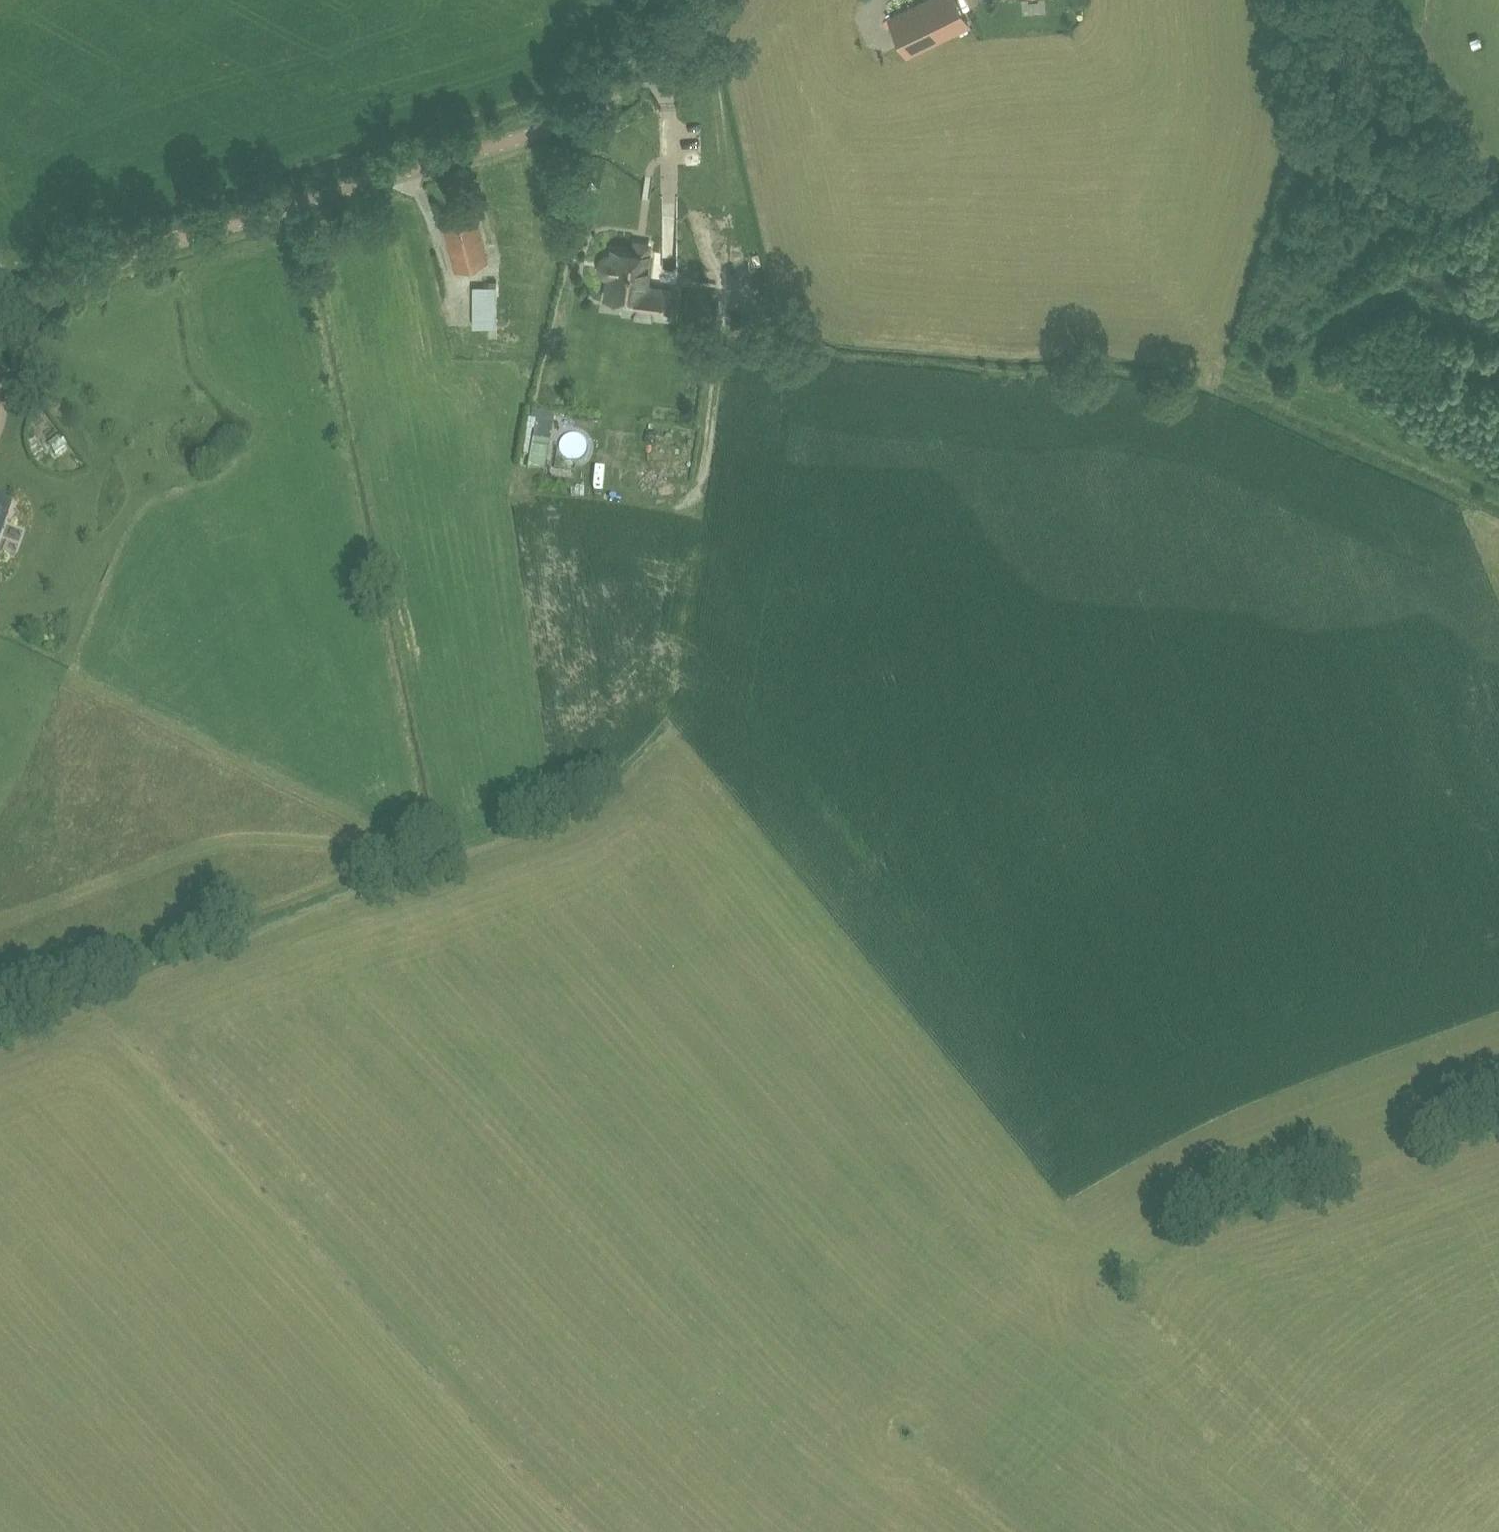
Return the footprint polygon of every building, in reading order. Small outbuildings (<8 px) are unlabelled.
[(968,25),(956,0),(929,0),(890,19),(907,55),(968,25)] [(440,261),(446,261),(447,276),(471,273),(470,259),(501,256),(499,226),(437,231),(440,261)] [(650,254),(613,249),(612,256),(611,256),(608,256),(606,257),(604,258),(603,259),(601,261),(601,263),(600,266),(600,268),(601,270),(602,272),(603,274),(605,275),(607,276),(609,277),(607,298),(625,300),(623,310),(674,316),(677,290),(646,286),(650,254)] [(489,334),(497,334),(497,316),(496,285),(473,286),(474,326),(489,326),(489,334)] [(534,439),(552,442),(556,416),(533,412),(532,421),(537,422),(534,439)] [(0,501),(0,534),(10,505),(0,501)]
